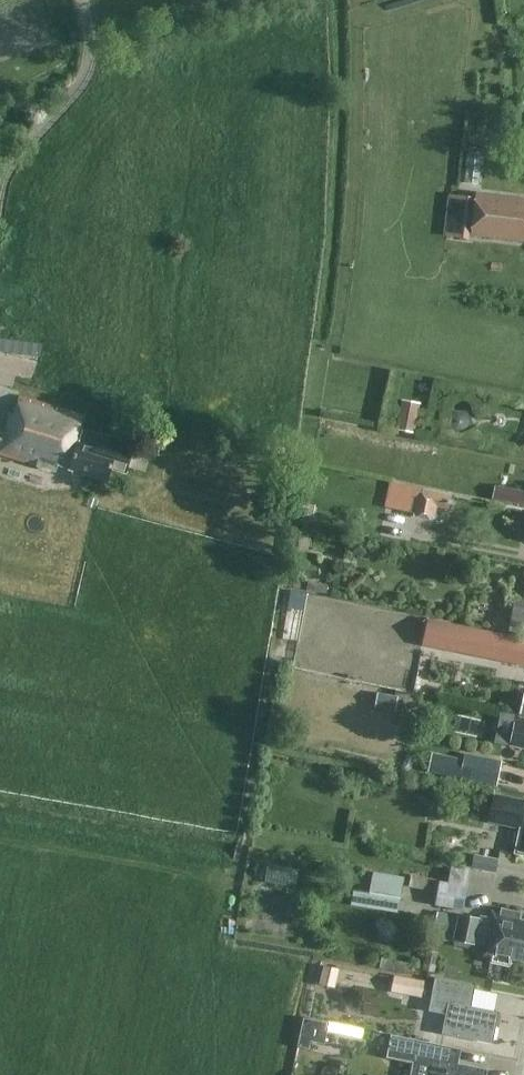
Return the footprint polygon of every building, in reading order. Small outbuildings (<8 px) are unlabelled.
[(504,199),(478,196),(474,233),(523,239),(523,201),(504,199)] [(19,395),(14,414),(10,413),(0,447),(0,453),(55,469),(56,465),(107,480),(111,468),(126,472),(134,444),(99,434),(99,435),(80,430),(85,415),(19,395)] [(421,404),(401,400),(396,428),(415,432),(421,404)] [(465,412),(457,412),(451,416),(450,417),(450,425),(455,429),(456,430),(464,431),(470,425),(470,424),(470,417),(465,412)] [(523,505),(523,491),(496,485),(493,498),(523,505)] [(436,505),(450,507),(452,495),(418,488),(413,515),(433,519),(436,505)] [(366,554),(369,540),(354,537),(351,552),(366,554)] [(326,593),(328,584),(308,581),(306,590),(326,593)] [(510,624),(523,627),(523,600),(514,598),(510,624)] [(428,620),(424,638),(523,659),(523,639),(428,620)] [(395,711),(398,696),(378,692),(375,707),(395,711)] [(510,744),(523,747),(523,721),(515,720),(510,744)] [(459,778),(463,758),(432,752),(428,771),(459,778)] [(501,761),(464,753),(463,758),(459,778),(496,785),(501,761)] [(434,803),(444,790),(428,778),(418,792),(434,803)] [(503,823),(521,827),(518,837),(517,837),(514,853),(523,854),(523,801),(493,794),(488,820),(503,823)] [(471,867),(496,872),(498,859),(474,854),(471,867)] [(398,912),(401,898),(405,876),(373,871),(369,893),(366,906),(398,912)] [(409,876),(407,887),(436,892),(438,881),(409,876)] [(467,886),(438,881),(436,892),(434,905),(463,910),(467,886)] [(458,915),(437,911),(432,935),(454,939),(454,940),(475,944),(475,942),(485,944),(482,955),(491,957),(490,962),(510,966),(511,958),(523,961),(523,920),(519,919),(521,911),(501,908),(500,912),(492,910),(490,917),(482,916),(482,918),(459,914),(458,915)] [(394,939),(397,929),(390,921),(380,924),(377,933),(384,941),(394,939)] [(334,987),(339,969),(323,965),(319,983),(334,987)] [(425,980),(394,974),(391,991),(421,997),(425,980)] [(429,1010),(446,1014),(442,1033),(492,1043),(499,1011),(471,1006),(475,986),(435,978),(429,1010)] [(303,1017),(297,1046),(309,1049),(310,1041),(325,1044),(329,1022),(303,1017)] [(390,1034),(386,1056),(413,1061),(410,1074),(486,1074),(488,1069),(457,1062),(460,1048),(390,1034)]
